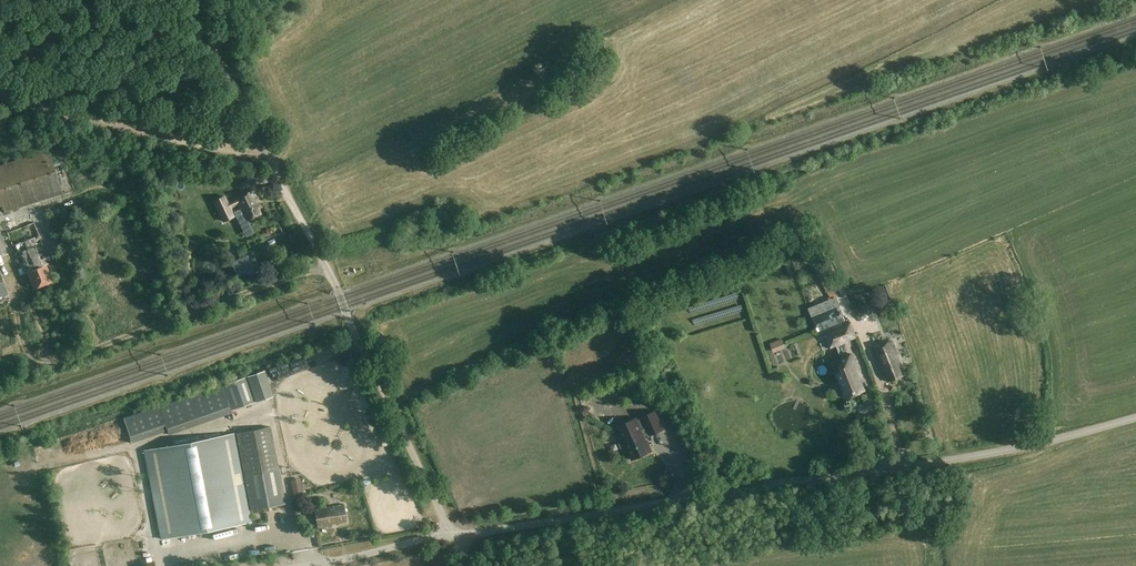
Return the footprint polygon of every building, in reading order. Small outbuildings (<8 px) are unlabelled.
[(2,208),(3,214),(64,194),(49,150),(0,166),(0,209),(2,208)] [(258,203),(253,192),(234,201),(239,212),(242,211),(248,222),(261,216),(258,211),(259,211),(256,204),(258,203)] [(7,234),(12,246),(16,244),(17,247),(19,252),(15,254),(21,269),(18,270),(20,275),(27,272),(33,289),(52,282),(46,266),(55,262),(52,255),(47,256),(34,223),(7,234)] [(71,254),(67,241),(60,243),(65,257),(71,254)] [(890,305),(880,308),(882,315),(885,313),(892,311),(890,305)] [(818,330),(843,321),(838,307),(813,316),(818,330)] [(830,348),(858,337),(851,321),(823,332),(830,348)] [(893,341),(875,348),(884,372),(885,372),(888,382),(905,375),(899,358),(900,358),(893,341)] [(310,356),(315,367),(334,359),(329,347),(310,356)] [(851,352),(840,357),(842,362),(838,364),(840,370),(835,373),(845,399),(851,397),(861,393),(861,392),(866,390),(860,375),(863,374),(854,352),(851,353),(851,352)] [(265,368),(247,375),(256,401),(275,394),(265,368)] [(231,410),(256,401),(247,375),(222,383),(231,410)] [(222,384),(159,406),(159,405),(124,417),(131,443),(167,430),(168,434),(231,412),(222,384)] [(632,459),(651,451),(644,436),(650,433),(650,435),(663,429),(655,411),(642,417),(642,418),(637,420),(636,418),(617,427),(622,438),(620,439),(619,443),(621,447),(624,449),(627,448),(632,459)] [(253,522),(251,510),(285,504),(279,471),(271,426),(144,451),(160,539),(253,522)] [(293,495),(303,493),(302,485),(291,486),(293,495)] [(345,506),(315,511),(318,528),(348,523),(345,506)] [(234,546),(213,551),(215,557),(235,552),(234,546)]
